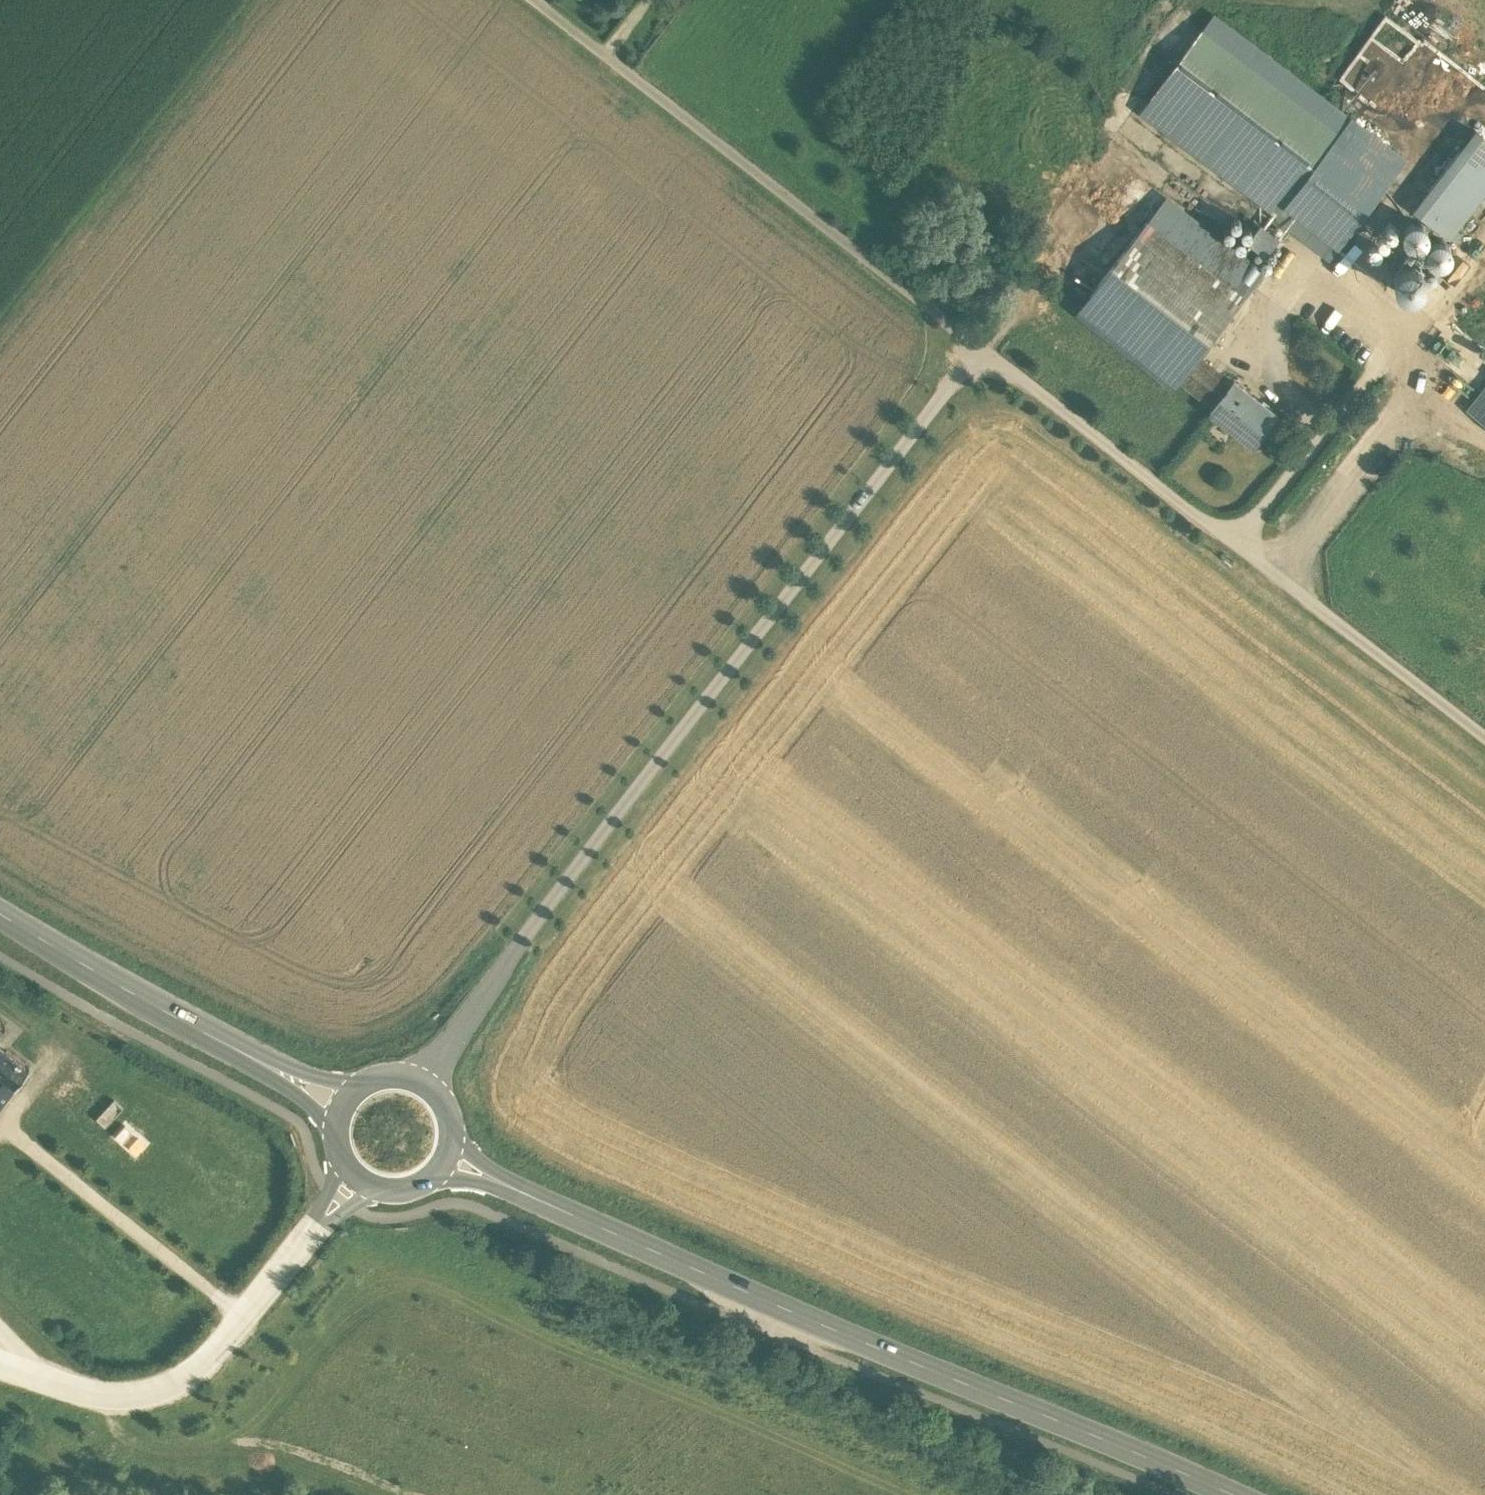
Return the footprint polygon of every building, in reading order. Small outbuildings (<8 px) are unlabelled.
[(1341,76),(1373,101),(1420,39),(1388,14),(1341,76)] [(1339,135),(1201,31),(1153,96),(1289,199),(1285,203),(1339,245),(1385,187),(1331,145),(1339,135)] [(1413,209),(1450,237),(1484,192),(1484,138),(1474,130),(1413,209)] [(1264,271),(1167,195),(1091,293),(1157,343),(1147,356),(1178,381),(1179,380),(1195,360),(1198,355),(1253,285),(1236,272),(1245,261),(1261,274),(1264,271)] [(1264,256),(1279,237),(1260,222),(1245,241),(1264,256)] [(1261,274),(1245,261),(1236,272),(1253,285),(1261,274)] [(1214,368),(1198,355),(1195,360),(1211,373),(1214,368)] [(1211,373),(1195,360),(1179,380),(1214,407),(1233,382),(1214,368),(1211,373)] [(1278,415),(1234,381),(1233,382),(1214,407),(1210,411),(1223,421),(1225,419),(1257,443),(1278,415)] [(1484,418),(1484,392),(1472,408),(1484,418)] [(0,1044),(0,1071),(16,1084),(17,1084),(30,1068),(0,1044)] [(16,1084),(0,1071),(0,1104),(16,1084)] [(106,1129),(125,1109),(115,1100),(96,1119),(106,1129)]
